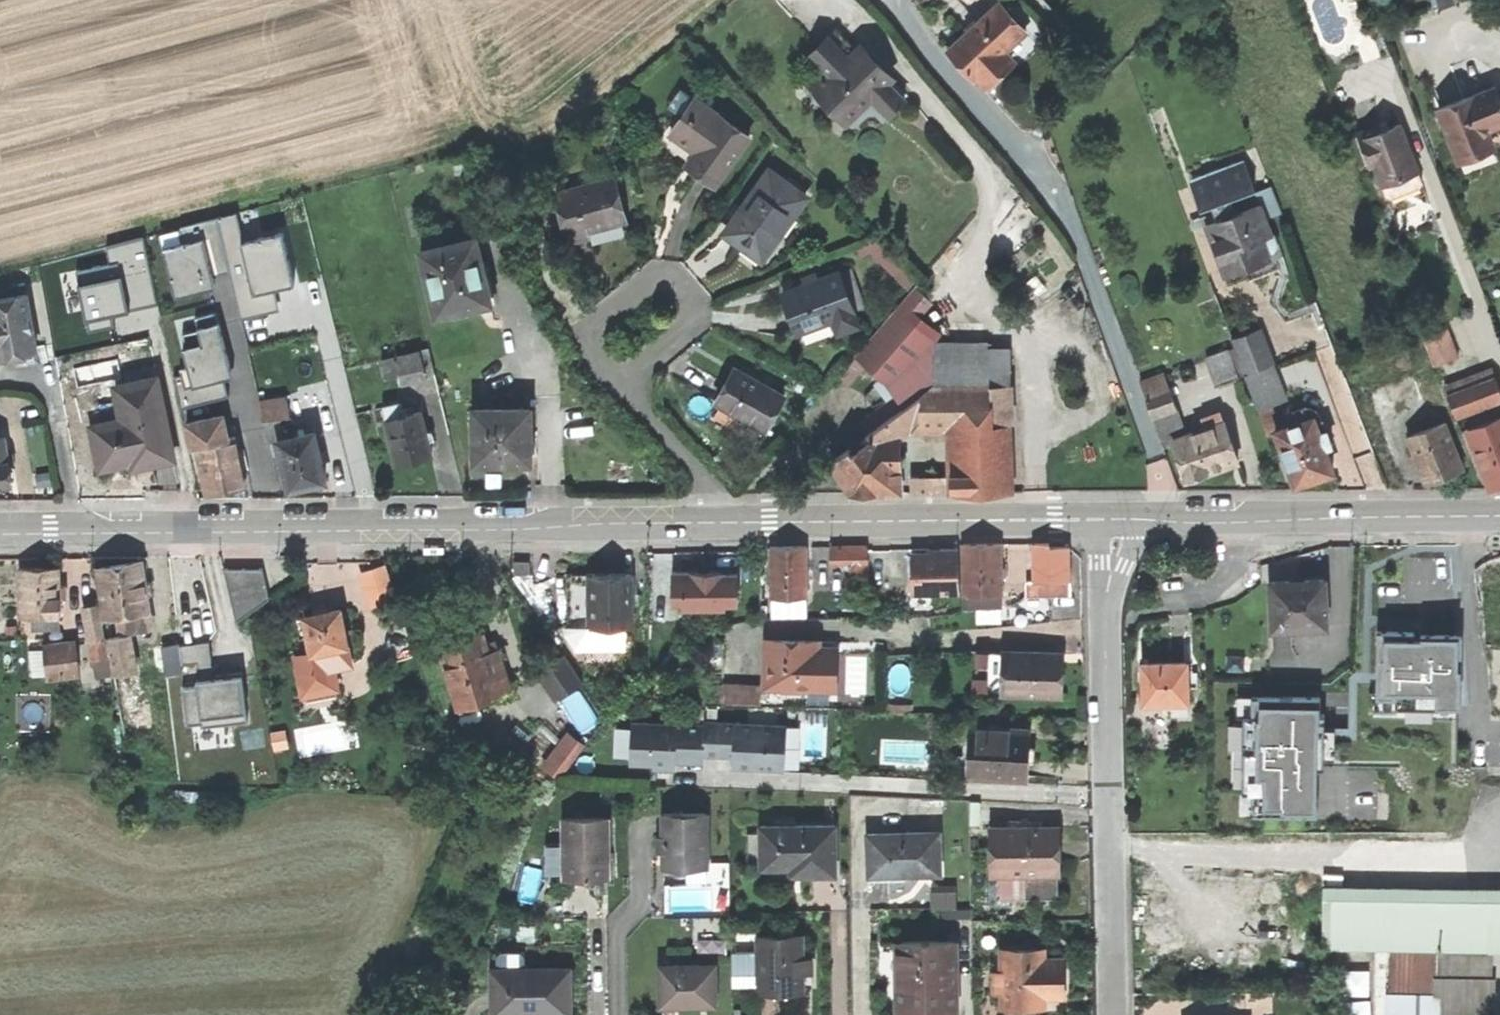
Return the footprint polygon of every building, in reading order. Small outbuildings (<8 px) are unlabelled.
[(978,74),(988,84),(1012,62),(1002,52),(1025,31),(1000,3),(970,31),(950,50),(975,77),(978,74)] [(830,77),(856,51),(836,30),(809,56),(824,71),(830,77)] [(872,97),(886,82),(891,78),(876,63),(860,47),(856,51),(830,77),(824,71),(810,85),(847,121),(872,97)] [(905,101),(886,82),(872,97),(890,116),(905,101)] [(1458,162),(1494,148),(1487,131),(1491,129),(1499,125),(1499,101),(1494,87),(1437,109),(1458,162)] [(695,99),(684,114),(692,120),(704,105),(695,99)] [(707,180),(715,186),(750,137),(704,105),(692,120),(684,114),(671,133),(697,152),(706,158),(696,172),(707,180)] [(1399,126),(1382,133),(1364,140),(1374,166),(1382,187),(1418,174),(1411,155),(1399,126)] [(1369,168),(1374,166),(1364,140),(1382,133),(1380,127),(1357,136),(1369,168)] [(1494,148),(1458,162),(1463,174),(1498,160),(1494,148)] [(687,166),(696,172),(706,158),(697,152),(687,166)] [(1211,207),(1229,200),(1254,191),(1242,160),(1205,174),(1208,181),(1191,187),(1200,211),(1211,207)] [(740,244),(761,259),(780,232),(777,230),(788,214),(791,217),(804,198),(769,172),(725,233),(740,244)] [(1189,180),(1191,187),(1208,181),(1205,174),(1189,180)] [(1423,188),(1418,174),(1382,187),(1388,201),(1423,188)] [(614,177),(556,193),(567,232),(583,227),(584,232),(600,228),(626,220),(614,177)] [(1255,194),(1259,205),(1264,217),(1280,211),(1271,188),(1255,194)] [(1229,200),(1211,207),(1216,221),(1234,215),(1229,200)] [(1205,225),(1224,277),(1271,259),(1277,257),(1281,255),(1273,233),(1270,234),(1264,217),(1259,205),(1234,215),(1216,221),(1205,225)] [(236,215),(217,219),(230,271),(241,318),(279,309),(274,289),(255,293),(243,243),(236,215)] [(204,238),(213,276),(230,271),(217,219),(181,228),(184,243),(204,238)] [(282,234),(243,243),(255,293),(274,289),(294,284),(282,234)] [(215,287),(213,276),(204,238),(184,243),(164,248),(175,297),(205,290),(211,288),(215,287)] [(469,306),(491,301),(478,238),(424,250),(439,314),(469,306)] [(108,247),(112,264),(118,262),(121,275),(129,310),(158,303),(143,239),(108,247)] [(876,241),(859,248),(862,256),(879,249),(876,241)] [(1271,259),(1224,277),(1228,283),(1249,275),(1250,277),(1275,268),(1271,259)] [(76,272),(79,285),(121,275),(118,262),(112,264),(76,272)] [(851,269),(839,273),(853,312),(865,308),(851,269)] [(838,333),(858,325),(853,312),(839,273),(818,281),(805,285),(783,293),(789,310),(797,333),(833,320),(838,333)] [(803,278),(805,285),(818,281),(816,274),(803,278)] [(121,275),(79,285),(88,320),(110,314),(129,310),(121,275)] [(857,357),(883,380),(936,344),(913,324),(932,301),(915,287),(857,357)] [(39,362),(28,295),(0,299),(0,359),(9,358),(14,357),(16,366),(39,362)] [(198,329),(219,324),(217,313),(195,318),(198,329)] [(113,325),(110,314),(88,320),(90,330),(113,325)] [(219,324),(198,329),(201,343),(186,347),(183,347),(188,367),(193,386),(224,378),(232,376),(230,370),(219,324)] [(1437,366),(1462,357),(1451,328),(1426,337),(1437,366)] [(182,332),(186,347),(201,343),(198,329),(182,332)] [(1232,338),(1245,376),(1272,366),(1259,329),(1232,338)] [(883,380),(894,396),(903,409),(936,385),(936,344),(883,380)] [(932,493),(1013,492),(1010,348),(986,349),(987,344),(936,344),(936,385),(903,409),(899,413),(912,429),(925,428),(928,426),(951,426),(952,477),(911,477),(912,493),(932,493)] [(424,377),(435,374),(429,348),(382,360),(386,378),(395,376),(404,374),(407,384),(425,379),(424,377)] [(1226,350),(1204,358),(1215,386),(1237,379),(1226,350)] [(851,362),(838,375),(849,385),(861,371),(851,362)] [(140,377),(140,381),(163,378),(161,366),(139,368),(140,377)] [(1284,397),(1272,366),(1245,376),(1257,407),(1268,403),(1284,397)] [(229,397),(224,378),(193,386),(188,367),(180,369),(181,375),(175,376),(183,408),(229,397)] [(765,430),(783,398),(735,370),(726,384),(716,403),(765,430)] [(1499,399),(1499,389),(1493,370),(1473,378),(1475,385),(1448,396),(1456,416),(1499,399)] [(172,459),(163,378),(140,381),(121,383),(125,417),(96,420),(101,462),(121,459),(132,458),(140,457),(150,456),(151,462),(172,459)] [(1445,389),(1448,396),(1475,385),(1473,378),(1445,389)] [(1174,407),(1168,390),(1145,398),(1151,415),(1174,407)] [(260,401),(264,422),(279,418),(289,416),(284,395),(260,401)] [(838,438),(848,451),(887,421),(899,413),(903,409),(894,396),(838,438)] [(385,408),(388,421),(406,417),(403,403),(385,408)] [(1268,403),(1257,407),(1266,434),(1275,431),(1278,430),(1268,403)] [(1375,450),(1388,445),(1371,403),(1358,408),(1375,450)] [(1162,445),(1172,441),(1185,437),(1174,407),(1151,415),(1162,445)] [(531,410),(477,410),(477,462),(522,462),(526,462),(532,462),(531,410)] [(406,417),(388,421),(399,466),(431,458),(435,457),(433,451),(429,433),(424,412),(406,417)] [(194,448),(198,447),(229,440),(223,415),(188,423),(194,448)] [(1185,437),(1172,441),(1186,480),(1218,469),(1237,462),(1224,423),(1217,426),(1213,415),(1203,419),(1206,429),(1185,437)] [(1278,430),(1275,431),(1294,484),(1309,478),(1331,470),(1323,446),(1328,445),(1324,432),(1318,434),(1312,417),(1278,430)] [(279,418),(264,422),(269,444),(278,442),(284,440),(279,418)] [(1468,430),(1490,489),(1499,486),(1499,418),(1468,430)] [(900,492),(900,438),(887,421),(848,451),(830,464),(852,493),(900,492)] [(1465,470),(1447,423),(1410,437),(1429,485),(1441,479),(1465,470)] [(436,432),(429,433),(433,451),(440,449),(438,441),(436,432)] [(284,440),(278,442),(289,490),(312,484),(326,481),(315,433),(284,440)] [(0,485),(13,483),(5,436),(0,437),(0,485)] [(229,440),(198,447),(209,495),(221,492),(245,486),(234,439),(229,440)] [(1034,543),(1035,580),(1060,579),(1069,579),(1068,547),(1048,547),(1048,543),(1034,543)] [(1001,567),(1000,544),(963,544),(964,607),(1001,606),(1001,567)] [(806,546),(770,546),(772,598),(807,597),(807,564),(806,546)] [(854,581),(868,580),(868,547),(830,547),(831,561),(853,561),(854,581)] [(929,553),(911,554),(912,594),(959,592),(958,549),(934,549),(929,550),(929,553)] [(519,573),(533,573),(534,562),(519,562),(519,573)] [(122,632),(153,627),(146,578),(144,563),(102,568),(109,617),(120,616),(122,632)] [(365,571),(371,590),(396,582),(390,563),(365,571)] [(57,628),(57,616),(63,616),(63,570),(40,569),(23,569),(24,616),(37,616),(37,627),(57,628)] [(236,622),(268,599),(262,570),(224,569),(236,622)] [(1481,570),(1484,647),(1499,646),(1499,570),(1481,570)] [(699,572),(672,572),(673,594),(682,594),(682,609),(726,608),(726,604),(738,603),(737,574),(722,575),(722,571),(699,572)] [(579,648),(625,647),(626,626),(633,626),(633,574),(598,575),(567,575),(567,631),(579,648)] [(1273,627),(1328,625),(1326,578),(1302,579),(1271,580),(1273,627)] [(1061,594),(1060,579),(1035,580),(1027,580),(1027,596),(1050,595),(1050,594),(1061,594)] [(400,597),(396,582),(371,590),(375,605),(400,597)] [(103,604),(88,606),(97,659),(112,657),(103,604)] [(318,615),(307,617),(315,654),(299,658),(307,696),(341,689),(337,669),(355,665),(344,609),(318,615)] [(1414,632),(1377,631),(1376,684),(1376,693),(1376,703),(1379,703),(1379,697),(1395,697),(1395,707),(1406,707),(1437,708),(1437,701),(1452,701),(1457,701),(1461,701),(1461,635),(1421,635),(1421,638),(1418,638),(1414,638),(1414,632)] [(501,692),(510,689),(497,649),(488,652),(486,645),(482,633),(439,647),(458,708),(480,701),(501,694),(501,692)] [(119,676),(138,673),(132,636),(112,638),(119,676)] [(198,663),(200,680),(213,679),(209,642),(180,645),(182,665),(198,663)] [(803,689),(833,690),(834,643),(813,643),(767,642),(765,688),(778,689),(781,693),(799,694),(803,689)] [(83,671),(80,645),(47,648),(49,674),(83,671)] [(164,677),(183,675),(182,665),(180,645),(161,647),(164,677)] [(31,648),(35,675),(49,673),(45,646),(31,648)] [(1046,662),(1046,655),(992,653),(990,694),(1064,696),(1064,676),(1065,662),(1046,662)] [(568,657),(540,674),(557,700),(585,682),(568,657)] [(1187,688),(1187,673),(1187,663),(1170,663),(1143,663),(1143,702),(1187,702),(1187,688)] [(1187,673),(1187,688),(1197,688),(1197,673),(1192,673),(1187,673)] [(200,680),(196,681),(197,687),(200,717),(246,712),(242,676),(226,678),(213,679),(200,680)] [(159,733),(151,680),(116,687),(124,739),(159,733)] [(724,701),(763,701),(762,682),(724,683),(724,701)] [(1378,766),(1457,766),(1457,743),(1457,701),(1452,701),(1452,718),(1406,718),(1406,707),(1395,707),(1395,711),(1370,711),(1370,693),(1376,693),(1376,684),(1357,684),(1356,742),(1347,742),(1347,765),(1378,766)] [(248,721),(246,712),(200,717),(197,687),(182,689),(186,726),(201,724),(201,727),(248,721)] [(1395,711),(1395,707),(1395,697),(1379,697),(1379,703),(1376,703),(1376,693),(1370,693),(1370,711),(1395,711)] [(1237,716),(1243,716),(1251,716),(1252,696),(1237,696),(1237,716)] [(1320,697),(1252,696),(1251,716),(1243,716),(1243,722),(1243,748),(1242,791),(1252,791),(1252,816),(1317,817),(1317,768),(1323,768),(1323,761),(1324,730),(1324,714),(1320,714),(1320,697)] [(485,718),(480,701),(458,708),(463,724),(485,718)] [(1452,718),(1452,701),(1437,701),(1437,708),(1406,707),(1406,718),(1452,718)] [(1231,748),(1243,748),(1243,722),(1232,722),(1231,748)] [(705,723),(705,727),(704,755),(733,756),(733,762),(751,763),(751,767),(784,769),(786,725),(705,723)] [(675,766),(676,757),(703,758),(704,755),(705,727),(632,724),(630,763),(654,763),(654,769),(665,769),(675,770),(675,766)] [(570,727),(544,763),(563,776),(588,740),(570,727)] [(973,728),(971,759),(961,758),(960,777),(1030,781),(1031,758),(1032,740),(1011,739),(1012,730),(973,728)] [(1032,731),(1012,730),(1011,739),(1032,740),(1032,731)] [(1335,731),(1324,730),(1323,761),(1334,762),(1335,738),(1335,731)] [(703,767),(703,758),(676,757),(675,766),(703,767)] [(971,825),(981,825),(980,802),(970,802),(971,825)] [(707,815),(663,815),(664,868),(681,868),(687,868),(707,868),(707,862),(707,815)] [(607,819),(565,820),(565,842),(565,879),(593,879),(608,879),(607,819)] [(802,876),(835,875),(835,826),(821,826),(761,826),(761,832),(761,863),(761,869),(792,869),(797,869),(802,869),(802,876)] [(1026,828),(990,828),(990,876),(999,876),(1025,876),(1057,875),(1060,875),(1060,827),(1026,828)] [(761,863),(761,832),(748,832),(748,864),(761,863)] [(879,876),(940,874),(939,833),(868,835),(869,876),(879,876)] [(707,881),(707,868),(687,868),(687,881),(707,881)] [(1058,898),(1057,875),(1025,876),(1025,899),(1058,898)] [(1025,899),(1025,876),(999,876),(999,899),(1025,899)] [(931,887),(931,909),(942,909),(955,909),(955,887),(931,887)] [(1388,948),(1435,949),(1492,950),(1499,950),(1499,896),(1325,893),(1324,947),(1388,948)] [(971,909),(955,909),(942,909),(942,919),(971,919),(971,909)] [(804,958),(804,936),(758,936),(758,961),(759,985),(759,991),(780,991),(800,991),(805,991),(805,975),(807,975),(814,975),(814,958),(804,958)] [(953,941),(898,943),(898,966),(900,1011),(922,1010),(956,1009),(953,941)] [(898,966),(898,943),(887,943),(888,967),(898,966)] [(1435,978),(1435,949),(1388,948),(1388,992),(1434,993),(1435,978)] [(1435,949),(1435,978),(1488,979),(1492,979),(1492,950),(1435,949)] [(1043,950),(1004,950),(1004,971),(993,971),(993,994),(1003,994),(1003,1007),(1039,1007),(1039,996),(1060,996),(1060,972),(1060,960),(1043,960),(1043,950)] [(733,985),(759,985),(758,961),(733,962),(733,985)] [(705,1006),(715,1005),(715,966),(661,967),(661,1006),(685,1006),(705,1006)] [(572,971),(497,970),(497,1014),(573,1014),(572,971)] [(1441,1013),(1452,1014),(1488,1014),(1488,979),(1435,978),(1434,993),(1434,996),(1441,996),(1441,1013)] [(1434,993),(1388,992),(1387,1014),(1452,1014),(1441,1013),(1441,996),(1434,996),(1434,993)]
